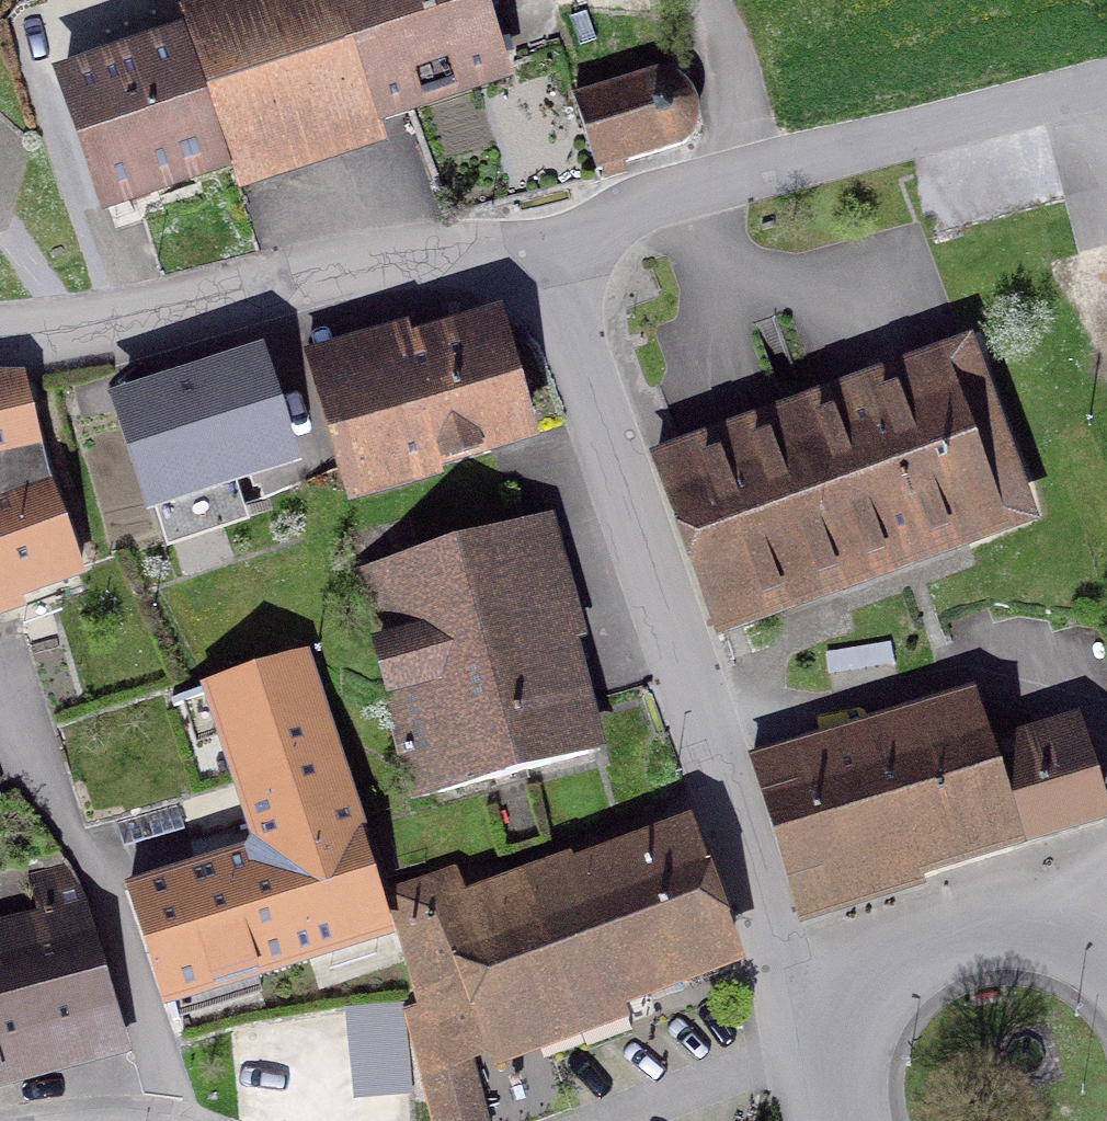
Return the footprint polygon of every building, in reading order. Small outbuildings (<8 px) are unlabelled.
[(498,73),(476,0),(288,0),(184,33),(225,163),(498,73)] [(101,206),(215,168),(174,44),(59,83),(101,206)] [(593,174),(679,147),(686,138),(691,125),(692,114),(690,103),(684,92),(678,84),(669,78),(657,73),(571,100),(593,174)] [(339,487),(524,434),(497,338),(311,392),(339,487)] [(713,616),(1022,505),(1001,447),(998,448),(962,350),(804,408),(793,380),(771,388),(781,416),(775,419),(780,434),(663,477),(659,466),(652,469),(710,629),(717,627),(713,616)] [(147,502),(282,459),(253,367),(118,410),(147,502)] [(35,463),(37,462),(19,385),(0,384),(0,471),(35,463)] [(35,463),(0,471),(0,596),(8,593),(9,596),(73,572),(35,463)] [(412,801),(584,756),(523,527),(357,575),(412,801)] [(261,854),(356,846),(297,661),(168,703),(186,758),(226,744),(261,854)] [(788,761),(782,741),(745,754),(795,920),(802,918),(798,905),(1096,815),(1081,769),(1080,769),(1073,744),(994,769),(973,705),(938,716),(935,708),(868,731),(870,736),(788,761)] [(425,1007),(406,1013),(431,1120),(480,1120),(466,1056),(726,959),(682,838),(458,920),(443,880),(389,899),(407,955),(425,1007)] [(381,927),(356,846),(261,854),(127,895),(160,997),(381,927)] [(120,1035),(66,871),(26,882),(36,921),(0,930),(0,1078),(5,1077),(3,1070),(120,1035)] [(425,1007),(407,955),(370,965),(388,1017),(406,1013),(425,1007)]
